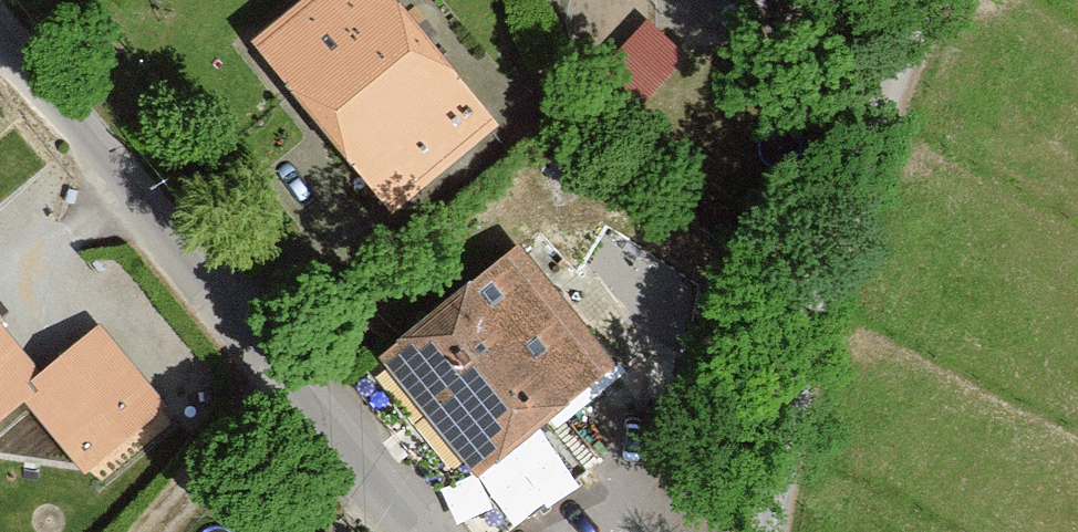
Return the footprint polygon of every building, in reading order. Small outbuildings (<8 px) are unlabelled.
[(383,0),(331,0),(266,52),(395,211),(491,133),(383,0)] [(608,359),(516,245),(382,352),(474,466),(608,359)] [(102,333),(44,381),(0,328),(0,431),(28,408),(88,481),(169,414),(150,392),(102,333)] [(529,524),(599,469),(558,418),(489,473),(529,524)]
